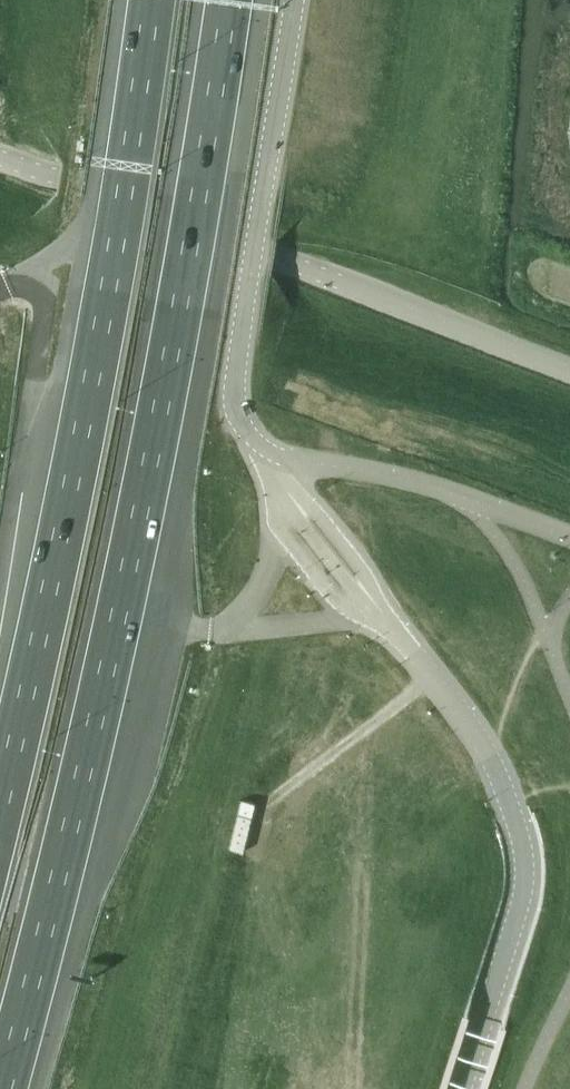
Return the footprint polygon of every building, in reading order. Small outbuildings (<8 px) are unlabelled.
[(242,853),(254,804),(240,800),(228,849),(242,853)]
